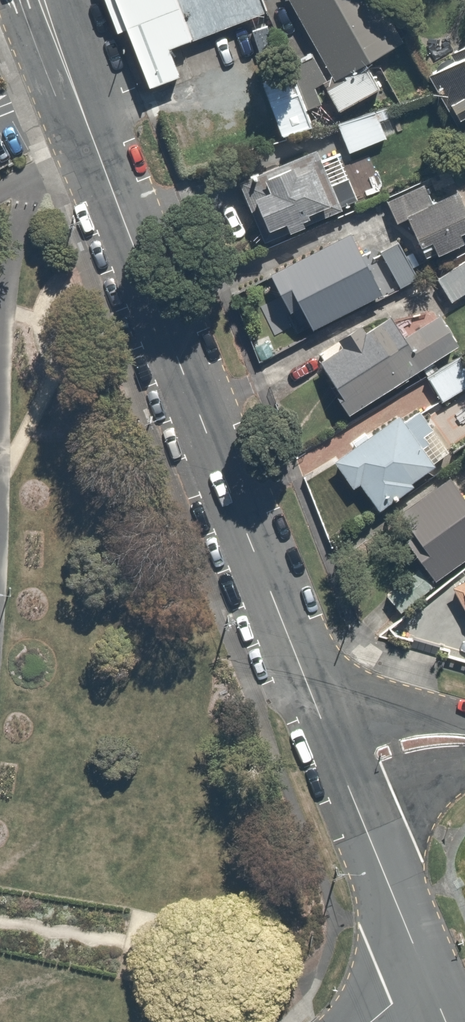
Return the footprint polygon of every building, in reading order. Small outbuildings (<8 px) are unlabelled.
[(153,88),(181,78),(170,50),(267,12),(262,0),(118,0),(153,88)] [(332,78),(335,83),(366,67),(404,43),(378,0),(288,0),(332,78)] [(462,133),(464,140),(464,32),(444,42),(461,78),(434,91),(445,112),(450,109),(462,133)] [(313,126),(287,67),(258,79),(282,136),(313,126)] [(335,83),(332,78),(323,84),(339,114),(379,92),(366,67),(335,83)] [(376,114),(339,126),(348,153),(387,138),(376,114)] [(307,146),(234,175),(260,241),(359,203),(341,158),(315,168),(307,146)] [(379,197),(396,234),(403,230),(417,259),(464,237),(464,212),(452,184),(430,194),(422,176),(379,197)] [(343,230),(258,269),(275,306),(288,300),(300,325),(371,292),(343,230)] [(413,276),(393,237),(372,248),(393,287),(404,281),(413,276)] [(413,276),(404,281),(411,294),(435,282),(444,299),(464,288),(464,249),(413,276)] [(396,333),(384,314),(311,359),(331,392),(327,394),(338,412),(453,340),(434,310),(396,333)] [(457,348),(416,376),(433,402),(464,380),(464,360),(457,348)] [(411,398),(398,406),(327,455),(347,485),(354,481),(372,508),(411,481),(405,473),(431,454),(416,433),(430,424),(411,398)] [(432,579),(464,557),(464,500),(450,478),(398,512),(415,537),(407,542),(432,579)] [(444,581),(464,612),(464,567),(444,581)] [(431,585),(416,568),(386,594),(401,612),(431,585)]
